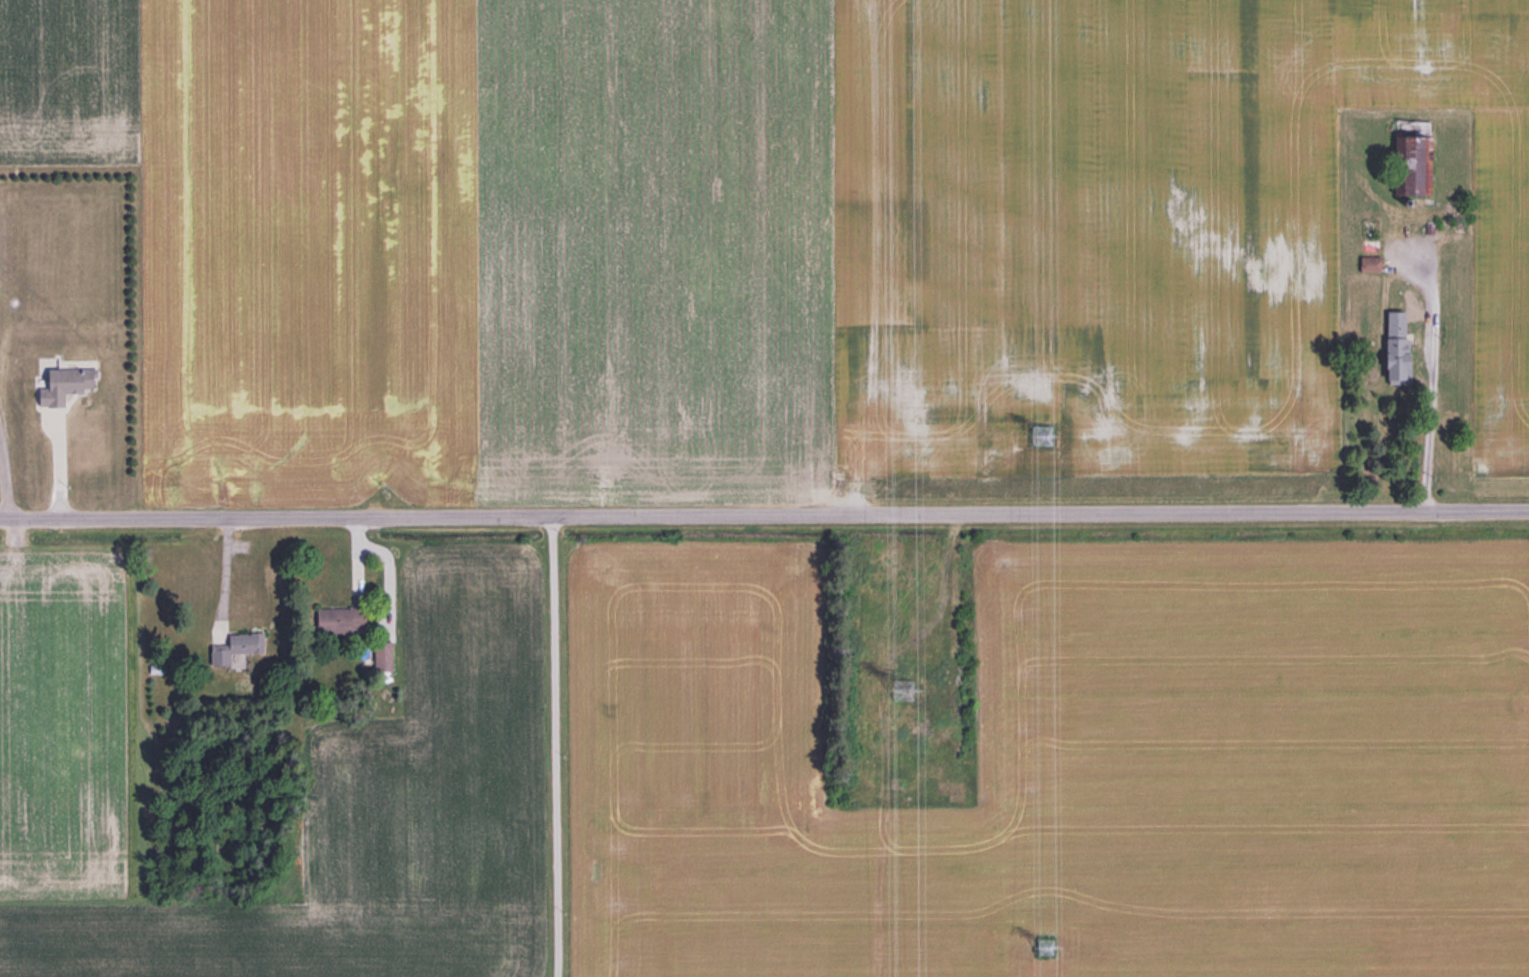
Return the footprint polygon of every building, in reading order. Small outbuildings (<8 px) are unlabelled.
[(1393,136),(1394,194),(1427,194),(1427,123),(1414,123),(1414,136),(1393,136)] [(1383,312),(1383,362),(1405,362),(1405,312),(1383,312)] [(39,368),(39,406),(62,406),(62,393),(94,392),(93,367),(39,368)] [(349,608),(315,608),(315,631),(349,631),(349,608)] [(227,653),(264,654),(264,632),(230,632),(230,617),(213,616),(212,663),(227,663),(227,653)] [(389,671),(389,643),(373,643),(373,671),(389,671)]
